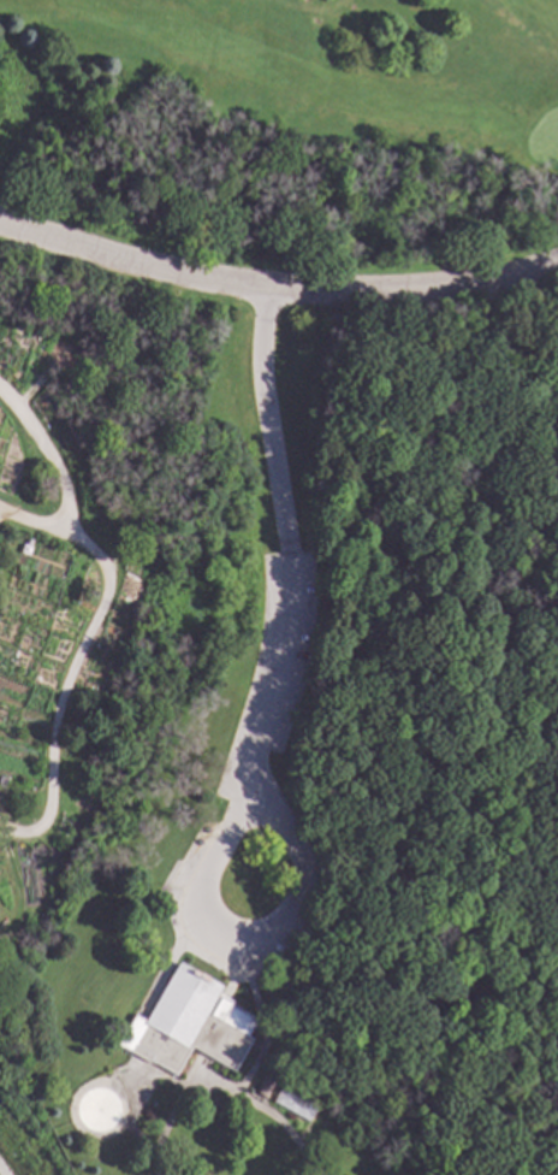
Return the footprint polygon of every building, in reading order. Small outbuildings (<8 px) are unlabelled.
[(219,988),(204,1015),(250,1041),(231,1074),(188,1049),(172,1077),(127,1052),(177,964),(219,988)] [(274,1084),(266,1102),(250,1094),(259,1076),(274,1084)] [(314,1108),(304,1124),(268,1105),(278,1088),(314,1108)]
